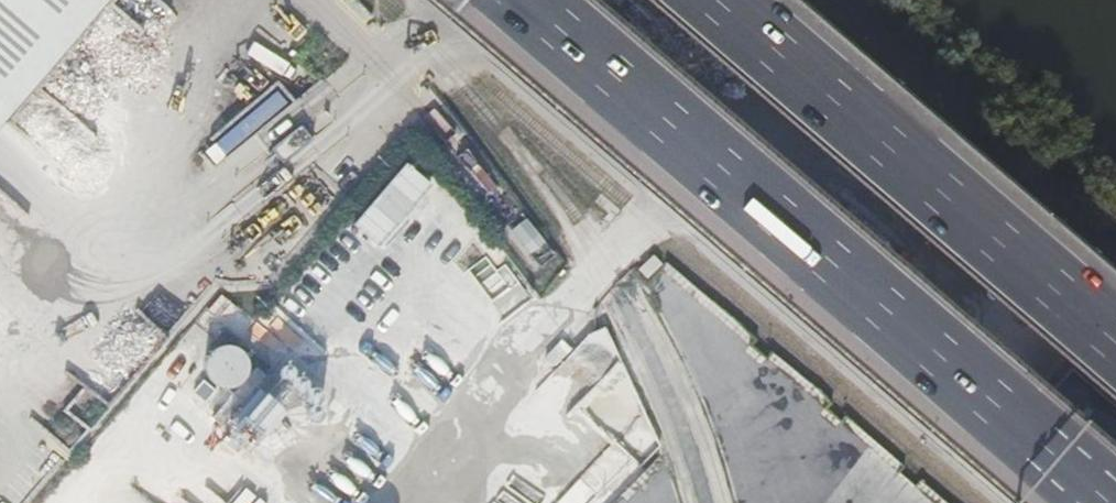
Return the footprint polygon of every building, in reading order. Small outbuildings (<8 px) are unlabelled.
[(98,0),(0,0),(0,114),(98,0)] [(117,34),(92,13),(71,36),(96,58),(117,34)] [(36,129),(77,81),(52,59),(11,108),(36,129)] [(312,83),(293,108),(312,122),(331,97),(312,83)] [(135,304),(155,329),(179,311),(159,286),(135,304)] [(170,351),(213,385),(214,384),(225,393),(255,356),(201,312),(170,351)] [(51,406),(43,421),(66,432),(73,418),(51,406)] [(220,502),(262,502),(264,501),(238,480),(220,502)]
